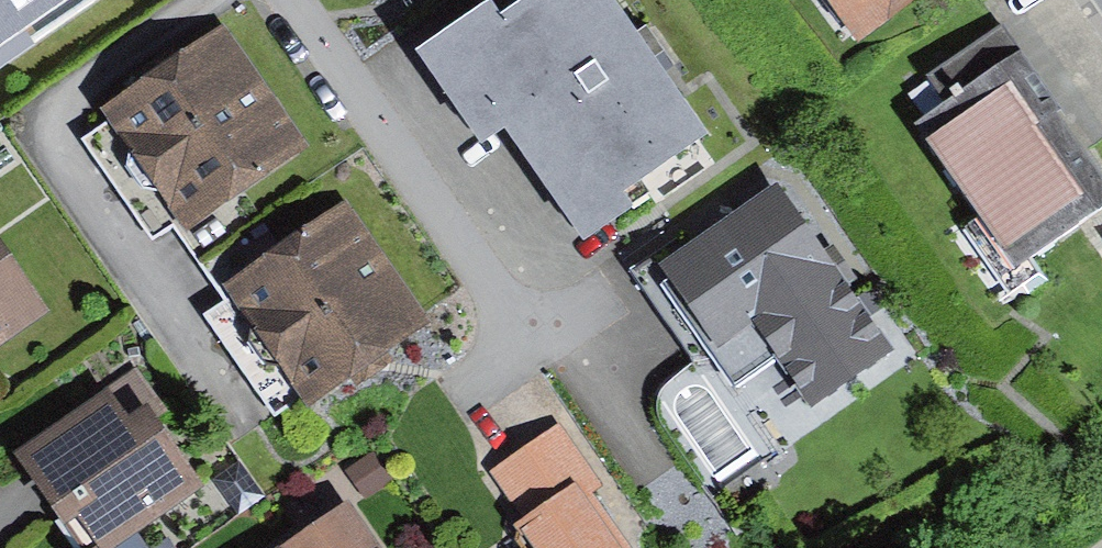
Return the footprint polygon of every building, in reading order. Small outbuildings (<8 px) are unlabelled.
[(80,0),(0,0),(0,53),(80,0)] [(423,50),(484,136),(507,127),(583,235),(630,202),(620,187),(703,128),(612,0),(521,0),(500,15),(491,2),(423,50)] [(857,39),(911,0),(828,0),(857,39)] [(224,24),(99,105),(182,227),(243,186),(304,145),(224,24)] [(927,76),(947,103),(1020,51),(1001,24),(927,76)] [(916,124),(1018,268),(1101,209),(1101,167),(1020,51),(947,103),(916,124)] [(779,176),(655,261),(736,378),(776,350),(813,404),(897,347),(779,176)] [(284,246),(224,288),(309,407),(431,321),(346,202),(284,246)] [(48,311),(0,242),(0,344),(48,311)] [(12,452),(64,525),(78,516),(101,547),(111,547),(202,483),(156,418),(166,410),(134,365),(12,452)] [(579,511),(601,500),(560,432),(489,476),(521,523),(503,524),(517,547),(607,547),(579,511)] [(372,451),(347,467),(366,496),(391,480),(372,451)] [(240,462),(214,480),(238,513),(264,495),(240,462)] [(268,547),(385,547),(349,494),(268,547)]
